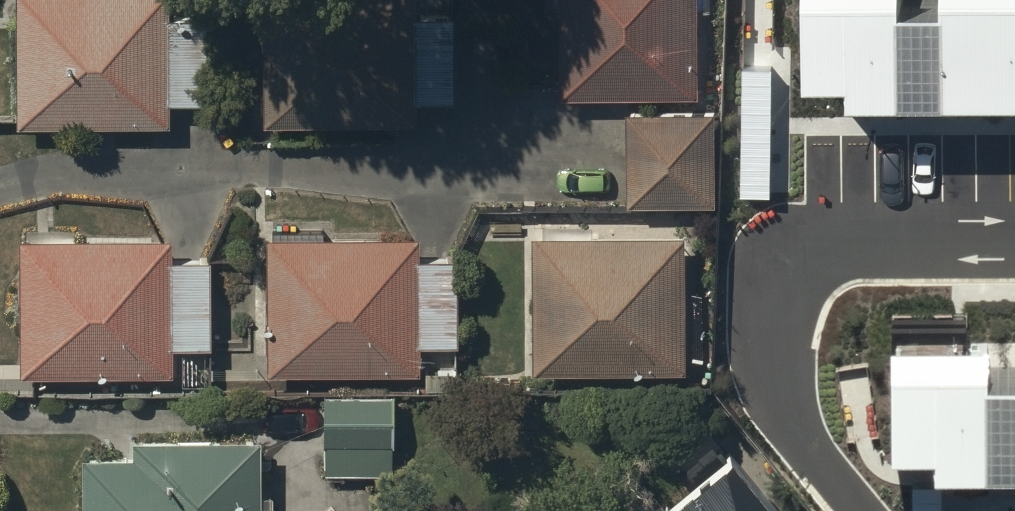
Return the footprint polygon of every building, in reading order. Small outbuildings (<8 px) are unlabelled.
[(17,134),(169,134),(169,111),(211,111),(211,30),(169,30),(169,0),(17,0),(17,134)] [(259,134),(412,134),(412,112),(452,112),(452,25),(412,25),(412,0),(259,0),(259,134)] [(561,107),(696,107),(696,0),(561,0),(561,107)] [(802,50),(1014,48),(1014,0),(801,0),(802,50)] [(716,121),(626,121),(626,214),(716,214),(716,121)] [(274,229),(274,245),(268,245),(270,383),(416,381),(415,355),(456,354),(455,269),(419,270),(418,245),(324,245),(324,230),(274,229)] [(84,238),(84,247),(75,247),(75,233),(27,233),(27,248),(19,248),(20,385),(174,383),(174,356),(210,356),(210,270),(173,270),(173,246),(151,246),(151,238),(84,238)] [(685,245),(534,246),(535,385),(686,384),(685,245)] [(885,323),(885,430),(1014,429),(1014,322),(885,323)] [(397,400),(322,401),(322,482),(397,482),(397,400)] [(778,496),(721,428),(651,485),(656,491),(631,510),(759,510),(778,496)] [(263,451),(137,451),(137,468),(84,468),(84,510),(263,510),(263,451)]
